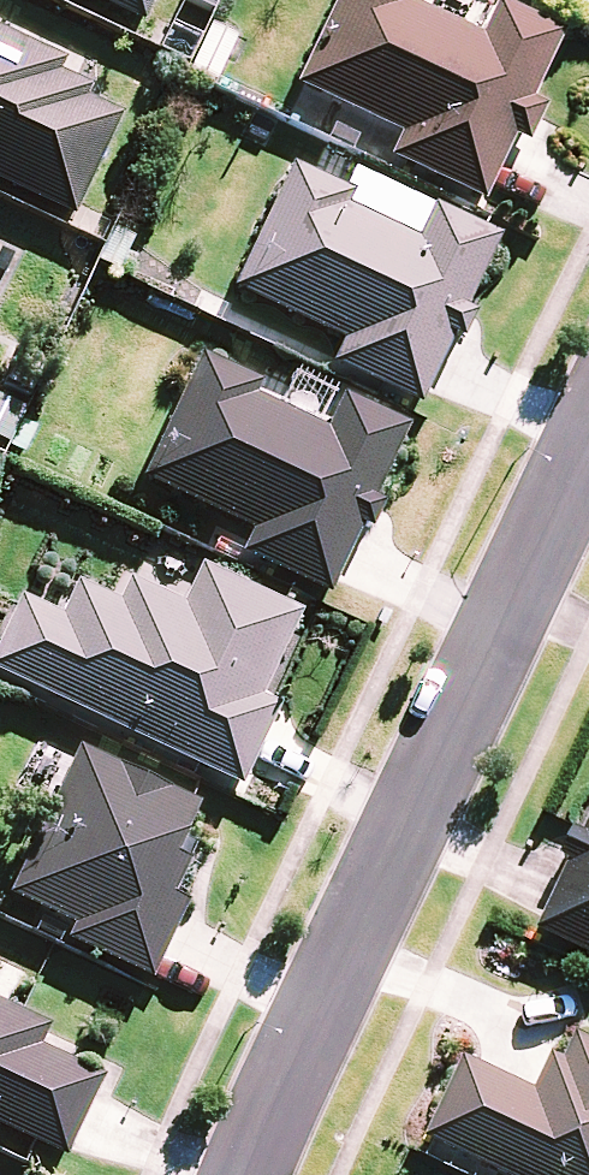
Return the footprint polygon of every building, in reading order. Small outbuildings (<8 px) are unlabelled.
[(139,30),(153,0),(75,0),(139,30)] [(294,90),(398,139),(387,163),(478,206),(509,141),(524,148),(541,112),(526,104),(558,36),(494,6),(478,40),(405,6),(408,0),(337,0),(294,90)] [(71,222),(119,122),(82,104),(87,93),(56,78),(61,66),(0,37),(0,188),(71,222)] [(288,168),(229,293),(340,345),(328,370),(417,411),(498,241),(430,209),(414,244),(343,211),(349,197),(288,168)] [(198,361),(140,485),(249,536),(238,559),(326,600),(406,431),(340,400),(324,435),(251,401),(257,389),(198,361)] [(0,640),(0,680),(238,792),(276,710),(258,702),(298,616),(198,569),(179,609),(127,585),(117,607),(74,587),(59,620),(18,601),(0,640)] [(75,750),(4,900),(69,930),(62,944),(147,983),(183,907),(168,900),(185,865),(170,858),(195,806),(75,750)] [(581,839),(573,835),(558,866),(566,870),(534,937),(588,963),(588,822),(581,839)] [(61,1162),(101,1079),(38,1049),(47,1030),(0,1008),(0,1133),(61,1162)] [(484,1174),(588,1174),(588,1047),(573,1040),(561,1066),(551,1062),(534,1098),(460,1064),(422,1146),(484,1174)]
